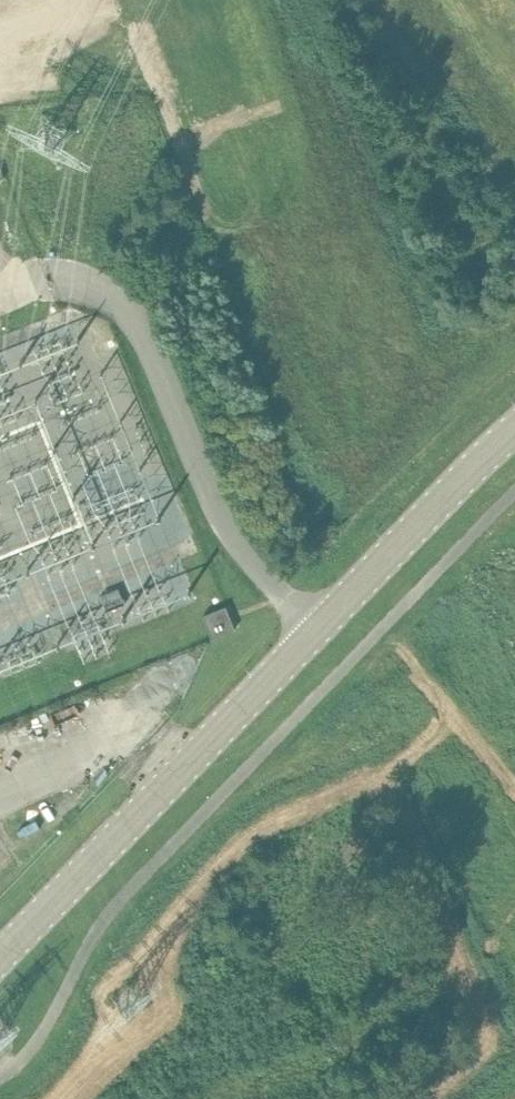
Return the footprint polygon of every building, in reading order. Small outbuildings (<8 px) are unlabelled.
[(106,610),(124,603),(118,588),(100,595),(106,610)] [(233,621),(246,620),(243,601),(231,603),(233,621)] [(212,638),(235,629),(226,606),(203,615),(212,638)]
